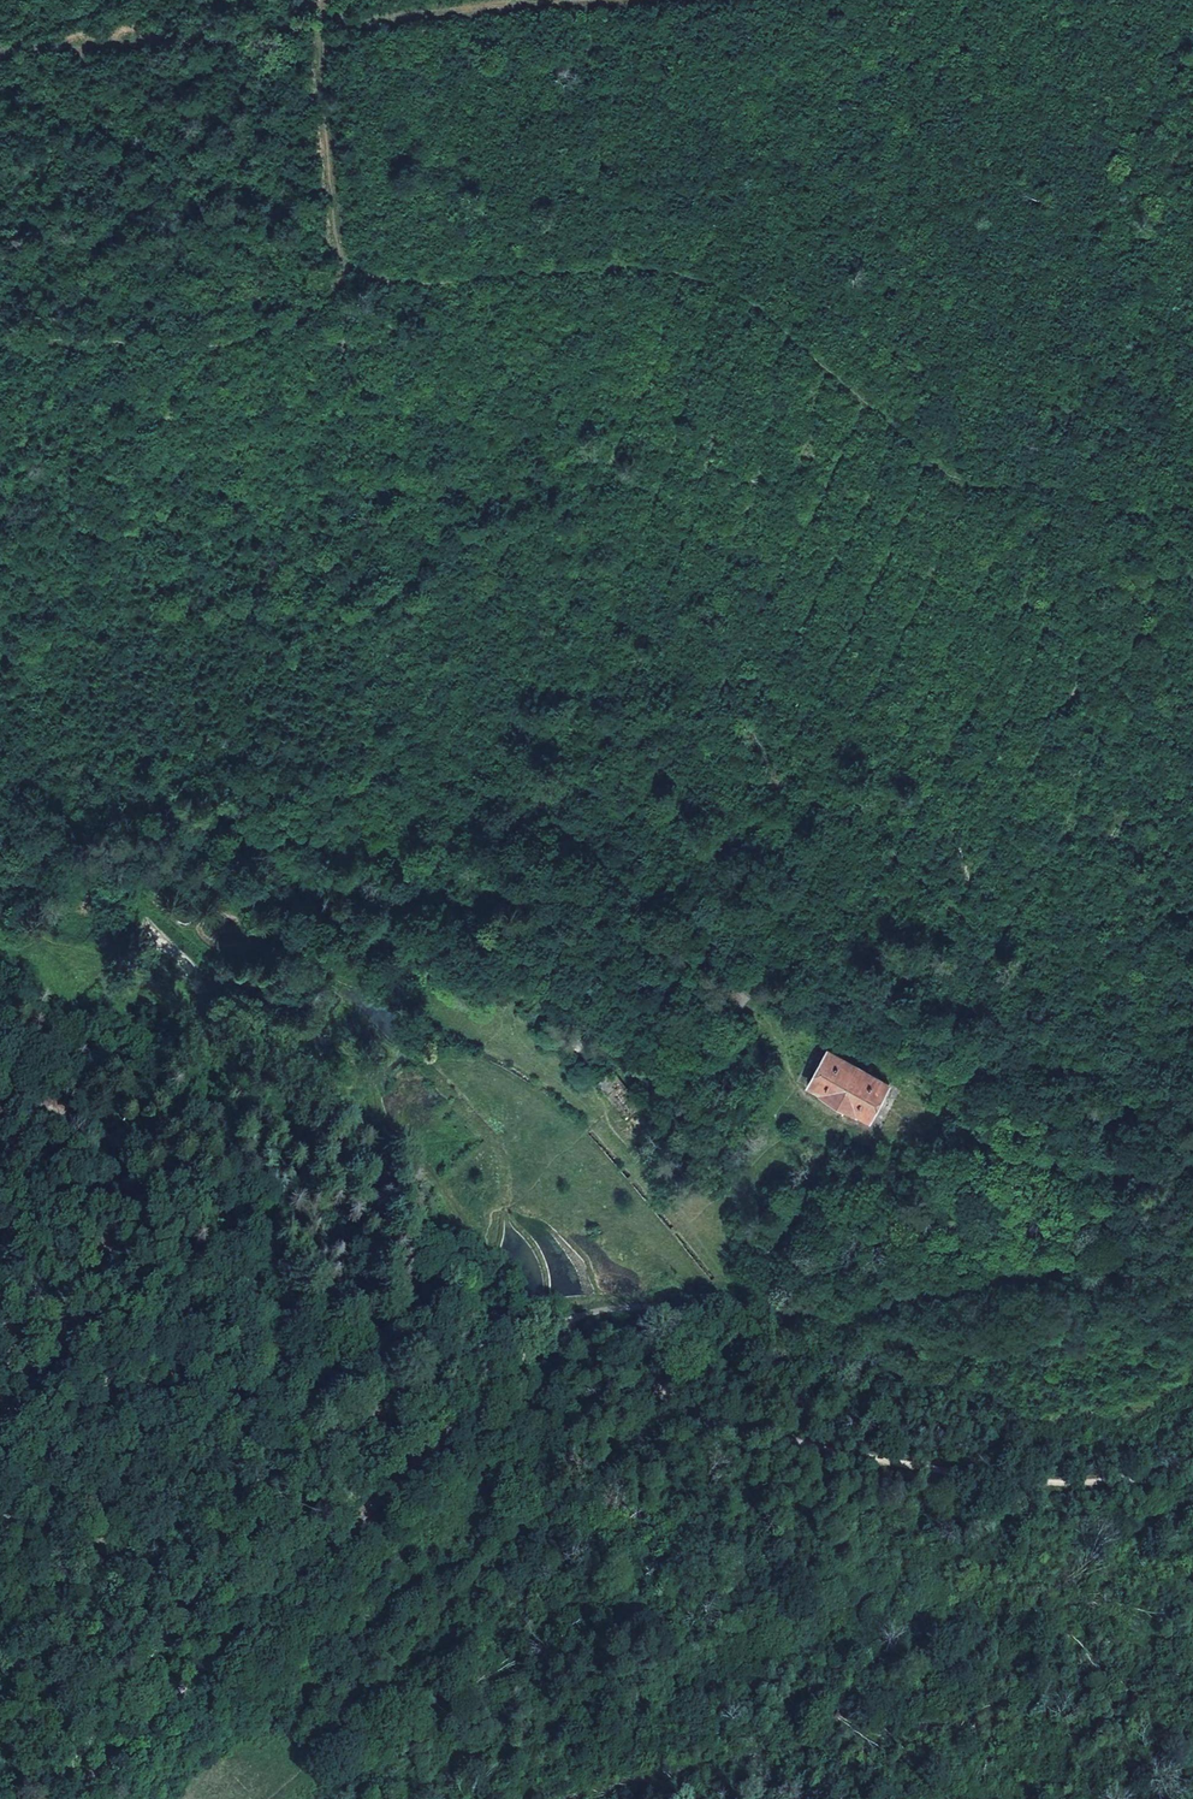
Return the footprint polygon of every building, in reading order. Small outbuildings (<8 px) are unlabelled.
[(888,1085),(828,1053),(810,1084),(823,1092),(822,1094),(856,1112),(857,1109),(871,1118),(888,1085)]
